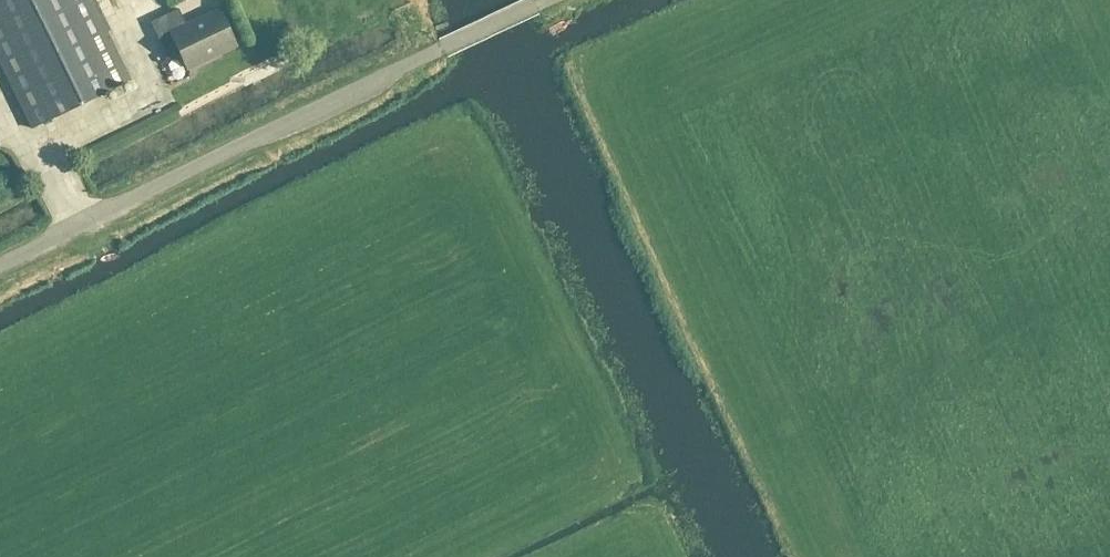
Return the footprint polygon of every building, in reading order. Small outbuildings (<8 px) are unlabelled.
[(128,81),(88,0),(0,0),(0,65),(31,129),(128,81)] [(151,9),(173,2),(173,0),(148,0),(151,9)] [(186,68),(234,45),(217,11),(185,26),(177,9),(149,23),(167,60),(179,55),(186,68)]
